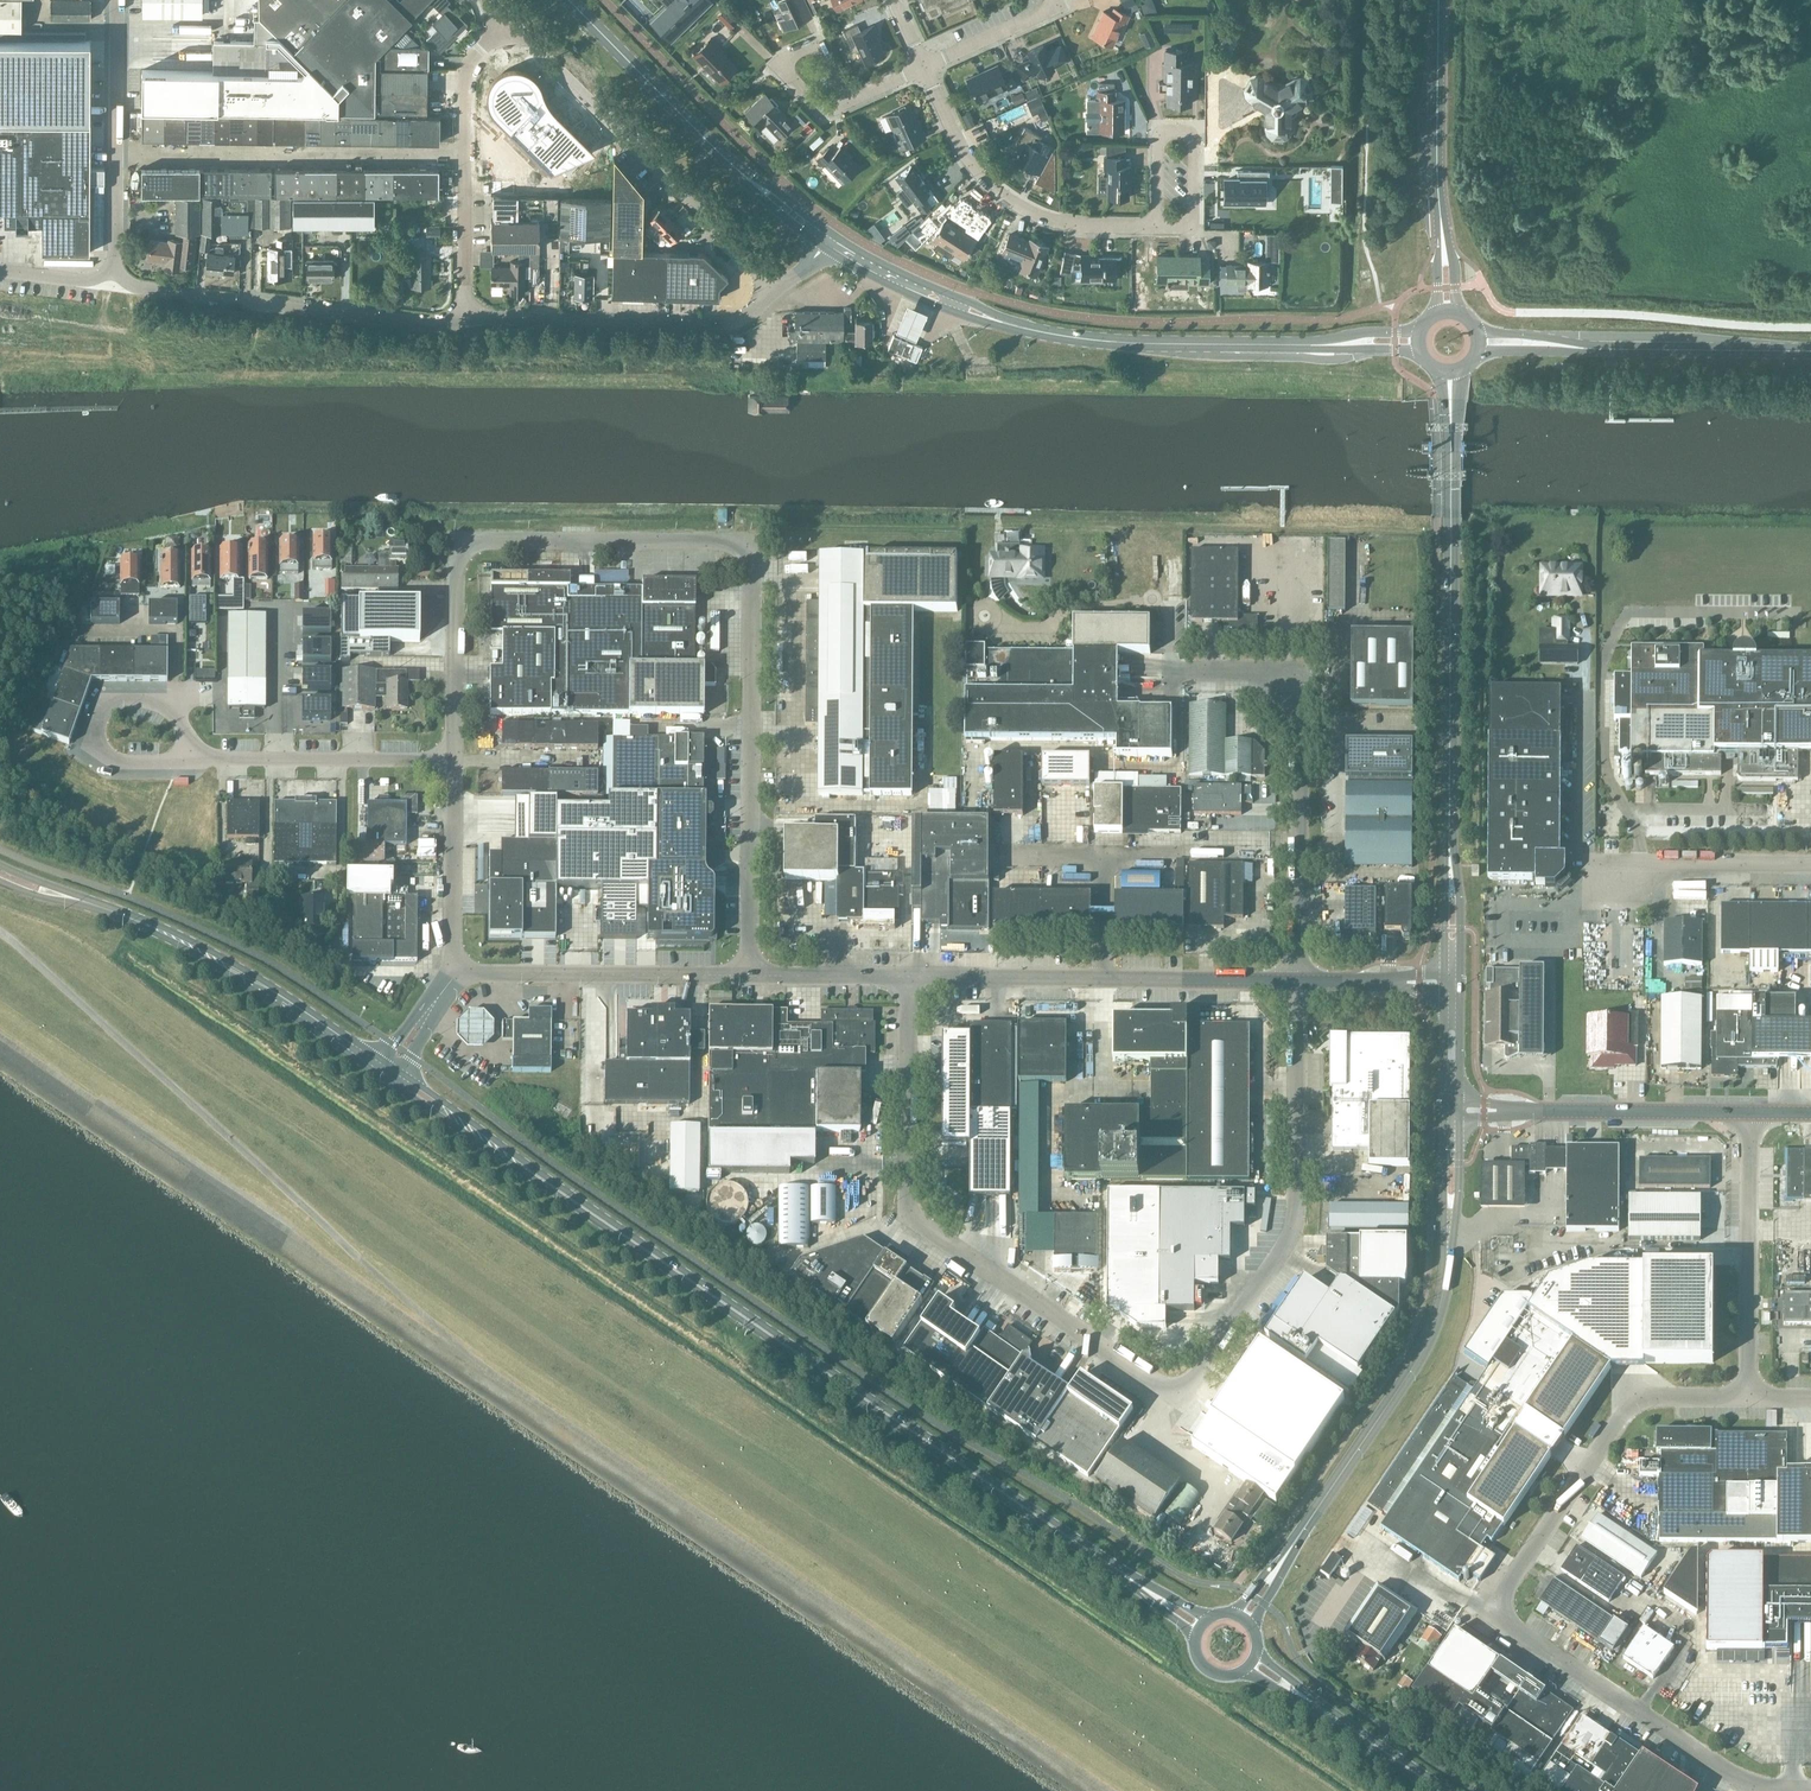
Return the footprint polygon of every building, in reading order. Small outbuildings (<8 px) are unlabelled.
[(19,31),(19,0),(0,0),(0,31),(19,31)] [(258,16),(272,29),(272,36),(258,36),(258,40),(254,40),(254,41),(213,40),(212,71),(142,70),(141,107),(218,108),(268,109),(325,110),(325,111),(338,111),(339,110),(375,110),(375,56),(386,44),(406,24),(411,18),(411,17),(427,0),(258,0),(258,16)] [(149,14),(210,15),(210,0),(149,0),(149,14)] [(440,11),(450,1),(449,0),(431,0),(430,1),(439,11),(440,11)] [(709,0),(678,0),(678,1),(670,8),(668,5),(667,6),(654,19),(671,37),(685,24),(685,25),(694,16),(694,15),(709,0)] [(775,13),(782,29),(811,16),(804,0),(778,0),(782,9),(775,13)] [(836,9),(856,0),(832,0),(836,9)] [(928,18),(968,0),(920,0),(928,18)] [(431,34),(427,39),(440,52),(456,36),(467,25),(456,13),(447,4),(440,11),(439,11),(435,15),(438,18),(433,23),(438,27),(431,34)] [(729,28),(737,19),(724,7),(716,15),(729,28)] [(1110,14),(1103,11),(1092,35),(1112,44),(1123,20),(1125,21),(1129,14),(1113,7),(1110,14)] [(253,28),(256,13),(250,12),(247,27),(253,28)] [(243,36),(244,29),(212,23),(211,30),(243,36)] [(884,53),(875,34),(877,33),(873,25),(860,31),(857,23),(843,30),(850,45),(855,43),(864,62),(884,53)] [(406,24),(386,44),(387,46),(423,47),(420,44),(406,31),(409,27),(406,24)] [(693,54),(720,81),(735,66),(717,48),(719,47),(710,38),(693,54)] [(0,40),(0,212),(3,212),(3,224),(15,224),(15,228),(28,228),(28,224),(41,224),(41,252),(89,252),(90,120),(90,41),(0,40)] [(1016,65),(1023,79),(1037,72),(1039,76),(1053,69),(1052,66),(1067,59),(1060,44),(1045,51),(1042,44),(1027,51),(1031,60),(1027,62),(1026,61),(1016,65)] [(427,66),(427,47),(423,47),(387,46),(380,54),(380,65),(427,66)] [(1190,90),(1193,90),(1193,62),(1186,62),(1187,50),(1164,49),(1164,81),(1158,81),(1158,90),(1167,90),(1166,103),(1190,103),(1190,90)] [(1007,89),(1016,85),(1008,68),(1000,72),(997,64),(967,78),(977,100),(1006,86),(1007,89)] [(380,68),(380,89),(427,90),(427,79),(427,68),(380,68)] [(486,95),(486,96),(486,97),(486,98),(486,99),(486,100),(486,101),(486,102),(487,103),(487,104),(487,105),(488,106),(488,107),(488,108),(489,109),(489,110),(490,111),(490,112),(491,113),(492,114),(493,115),(494,116),(494,117),(503,125),(547,168),(579,136),(556,113),(540,98),(543,95),(542,94),(542,93),(542,92),(542,91),(542,90),(542,89),(541,89),(541,88),(541,87),(540,86),(540,85),(540,84),(539,83),(539,82),(538,81),(537,80),(537,79),(536,79),(535,78),(535,77),(534,76),(533,75),(532,74),(531,74),(530,73),(529,72),(528,72),(527,71),(526,71),(526,70),(525,70),(524,70),(523,69),(522,69),(521,69),(520,69),(519,68),(518,68),(517,68),(515,68),(514,68),(513,68),(512,68),(511,68),(510,68),(509,68),(508,69),(507,69),(506,69),(505,69),(504,70),(503,70),(502,71),(501,71),(500,72),(499,73),(498,73),(497,74),(496,74),(495,75),(495,76),(494,77),(493,77),(492,78),(492,79),(491,80),(491,81),(490,81),(490,82),(489,83),(489,84),(488,85),(488,86),(487,87),(487,88),(487,89),(486,90),(486,91),(486,92),(486,93),(486,94),(486,95)] [(1258,79),(1254,80),(1247,91),(1248,95),(1252,98),(1263,105),(1265,106),(1266,105),(1268,104),(1270,105),(1271,107),(1271,110),(1269,111),(1268,112),(1268,113),(1268,127),(1269,132),(1273,136),(1274,136),(1275,137),(1276,138),(1277,138),(1278,139),(1279,139),(1280,138),(1282,138),(1282,137),(1284,136),(1289,132),(1289,131),(1290,131),(1290,130),(1290,129),(1290,128),(1289,128),(1289,114),(1293,113),(1295,111),(1296,108),(1295,105),(1307,98),(1307,99),(1308,99),(1309,98),(1309,97),(1310,97),(1309,96),(1311,90),(1306,81),(1301,79),(1299,79),(1298,79),(1297,80),(1296,80),(1280,89),(1277,89),(1263,80),(1258,79)] [(1039,94),(1036,86),(1024,91),(1028,99),(1039,94)] [(427,90),(380,89),(379,110),(427,111),(427,90)] [(1104,91),(1098,90),(1096,90),(1096,99),(1100,99),(1099,131),(1122,131),(1122,115),(1124,115),(1124,99),(1114,99),(1114,91),(1104,91)] [(1025,99),(1021,91),(1011,96),(1014,104),(1025,99)] [(793,124),(779,109),(779,108),(764,93),(745,111),(761,127),(765,122),(779,136),(793,124)] [(1033,115),(1037,113),(1041,120),(1049,117),(1039,95),(1026,100),(1033,115)] [(924,136),(917,120),(916,121),(909,105),(887,115),(901,146),(924,136)] [(808,118),(800,110),(794,115),(802,124),(808,118)] [(163,139),(164,112),(142,112),(142,138),(163,139)] [(185,113),(164,112),(163,139),(185,139),(185,113)] [(200,113),(185,113),(185,139),(200,139),(200,113)] [(215,113),(200,113),(200,139),(214,140),(215,113)] [(229,113),(215,113),(214,140),(229,140),(229,113)] [(229,113),(229,140),(243,140),(244,113),(229,113)] [(258,114),(244,113),(243,140),(258,140),(258,114)] [(258,114),(258,140),(273,141),(273,114),(258,114)] [(290,141),(291,114),(275,114),(275,140),(290,141)] [(291,114),(290,141),(305,141),(305,114),(291,114)] [(305,114),(305,141),(320,141),(320,115),(305,114)] [(335,115),(320,115),(320,141),(335,141),(335,115)] [(335,115),(335,141),(349,142),(350,115),(335,115)] [(349,142),(364,142),(365,115),(350,115),(349,142)] [(379,116),(365,115),(364,142),(379,142),(379,116)] [(379,116),(379,142),(394,142),(394,116),(379,116)] [(394,116),(394,142),(409,143),(409,116),(394,116)] [(409,116),(409,143),(439,143),(439,117),(409,116)] [(1014,145),(1022,149),(1015,161),(1039,174),(1034,182),(1055,193),(1055,152),(1052,150),(1054,147),(1040,140),(1042,136),(1024,126),(1014,145)] [(579,136),(547,168),(550,171),(596,152),(579,136)] [(848,156),(840,147),(834,153),(829,147),(816,159),(822,165),(823,164),(835,176),(831,179),(838,186),(841,182),(842,183),(857,168),(846,157),(848,156)] [(613,180),(612,249),(641,250),(642,195),(642,191),(641,190),(641,191),(614,164),(614,158),(613,156),(613,168),(612,180),(613,180)] [(1128,175),(1130,175),(1130,166),(1125,165),(1125,157),(1104,156),(1104,168),(1108,168),(1108,175),(1097,175),(1097,194),(1117,194),(1117,197),(1128,197),(1128,175)] [(641,190),(614,158),(614,164),(641,191),(641,190)] [(1331,201),(1343,201),(1343,165),(1331,165),(1331,201)] [(911,166),(895,177),(903,187),(920,210),(931,203),(936,198),(930,189),(929,190),(923,182),(924,182),(918,174),(917,175),(911,166)] [(141,168),(141,194),(199,195),(199,168),(141,168)] [(213,168),(199,168),(199,195),(213,195),(213,168)] [(213,168),(213,195),(227,195),(227,168),(213,168)] [(242,169),(227,168),(227,195),(241,195),(242,169)] [(256,169),(242,169),(241,195),(256,195),(256,169)] [(256,169),(256,195),(270,195),(271,169),(256,169)] [(290,194),(290,169),(274,169),(274,194),(290,194)] [(304,169),(290,169),(290,194),(304,194),(304,169)] [(319,169),(304,169),(304,194),(319,194),(319,169)] [(334,194),(334,169),(319,169),(319,194),(334,194)] [(349,194),(349,169),(334,169),(334,194),(349,194)] [(363,169),(349,169),(349,194),(363,194),(363,169)] [(363,169),(363,194),(378,194),(378,169),(363,169)] [(393,194),(393,169),(378,169),(378,194),(393,194)] [(408,169),(393,169),(393,194),(408,194),(408,169)] [(408,169),(408,194),(438,194),(438,169),(408,169)] [(1224,180),(1224,201),(1246,202),(1264,202),(1264,193),(1264,181),(1268,181),(1268,170),(1237,170),(1236,180),(1224,180)] [(558,219),(558,196),(493,194),(493,218),(530,218),(530,210),(543,210),(543,219),(558,219)] [(655,194),(652,201),(659,204),(662,197),(655,194)] [(1054,195),(1050,203),(1059,208),(1059,197),(1054,195)] [(176,232),(199,232),(199,196),(176,196),(176,232)] [(201,196),(201,232),(212,232),(221,232),(221,196),(201,196)] [(248,196),(248,199),(248,225),(290,225),(290,197),(248,196)] [(333,225),(333,197),(293,197),(293,225),(333,225)] [(373,197),(333,197),(333,225),(373,225),(373,197)] [(940,210),(976,235),(986,221),(954,197),(940,210)] [(248,225),(248,199),(222,198),(222,232),(248,232),(248,225)] [(597,251),(609,251),(610,200),(560,198),(559,250),(568,250),(569,236),(598,236),(597,251)] [(652,221),(645,229),(647,231),(646,232),(651,238),(653,236),(670,219),(669,218),(659,208),(649,218),(652,221)] [(935,239),(937,241),(934,245),(935,247),(949,257),(952,256),(954,252),(963,258),(975,240),(965,233),(964,235),(943,221),(942,222),(935,217),(923,235),(933,242),(935,239)] [(538,218),(530,218),(493,218),(491,218),(491,248),(529,248),(538,248),(538,218)] [(910,232),(918,224),(913,218),(904,225),(910,232)] [(670,219),(653,236),(657,241),(664,233),(671,240),(674,243),(679,240),(677,238),(683,232),(681,230),(672,221),(670,219)] [(895,247),(910,232),(904,225),(890,235),(891,237),(886,241),(895,247)] [(401,236),(401,247),(422,247),(422,236),(412,236),(412,227),(401,227),(401,236)] [(438,228),(426,228),(426,234),(432,234),(432,242),(438,242),(438,228)] [(212,232),(201,232),(199,249),(209,251),(212,232)] [(1020,268),(1035,274),(1047,246),(1031,240),(1030,242),(1009,234),(1003,249),(1024,258),(1020,268)] [(180,235),(179,241),(168,239),(168,242),(150,239),(147,258),(169,261),(168,268),(178,269),(179,264),(192,266),(196,237),(180,235)] [(291,264),(291,254),(291,239),(277,239),(277,247),(268,247),(268,278),(286,278),(286,264),(291,264)] [(207,252),(205,272),(219,274),(219,271),(233,273),(235,255),(222,254),(223,248),(216,247),(215,253),(207,252)] [(641,250),(612,249),(612,250),(613,250),(612,295),(665,296),(665,297),(719,298),(719,286),(728,277),(703,252),(687,252),(641,251),(641,250)] [(492,266),(491,284),(510,285),(510,293),(524,293),(524,277),(524,276),(529,276),(530,277),(530,265),(530,250),(529,250),(522,250),(518,250),(518,261),(510,261),(510,267),(493,266),(492,266)] [(1081,263),(1073,263),(1075,254),(1065,252),(1060,273),(1070,275),(1071,269),(1081,270),(1081,279),(1116,279),(1116,258),(1099,258),(1099,260),(1091,260),(1091,256),(1081,255),(1081,263)] [(407,267),(404,267),(404,276),(405,276),(412,276),(412,286),(430,286),(430,255),(412,255),(412,257),(407,257),(407,267)] [(1198,284),(1208,284),(1208,262),(1198,262),(1198,256),(1157,256),(1157,280),(1167,281),(1167,284),(1169,284),(1169,286),(1187,286),(1187,281),(1198,281),(1198,284)] [(574,294),(593,295),(594,271),(588,271),(589,259),(580,259),(580,271),(575,271),(574,294)] [(307,260),(307,279),(316,279),(316,278),(324,278),(324,279),(333,279),(333,270),(335,270),(337,268),(337,263),(335,262),(333,262),(333,260),(307,260)] [(1248,284),(1267,284),(1267,261),(1248,260),(1248,265),(1226,264),(1226,276),(1226,282),(1248,282),(1248,284)] [(574,289),(573,276),(564,277),(565,290),(574,289)] [(927,311),(907,303),(896,329),(915,338),(927,311)] [(795,311),(795,331),(790,331),(789,339),(795,339),(795,340),(842,340),(843,312),(795,311)] [(845,340),(854,340),(854,343),(861,344),(861,340),(872,340),(872,320),(855,320),(855,331),(845,331),(845,340)] [(907,357),(916,361),(922,347),(893,335),(888,348),(908,356),(907,357)] [(796,341),(796,358),(808,359),(825,359),(826,341),(796,341)] [(726,522),(726,513),(718,512),(718,522),(726,522)] [(165,540),(165,548),(169,550),(176,550),(179,547),(179,540),(176,537),(168,537),(165,540)] [(331,537),(313,537),(313,569),(331,569),(331,537)] [(298,541),(279,541),(279,574),(298,574),(298,541)] [(1020,578),(1042,578),(1042,547),(1031,547),(1032,541),(1004,541),(1004,545),(997,545),(997,556),(991,556),(991,577),(1004,577),(1004,576),(1020,577),(1020,578)] [(1345,542),(1329,542),(1328,611),(1345,611),(1345,542)] [(267,579),(267,545),(248,545),(248,550),(247,550),(247,554),(248,554),(248,579),(267,579)] [(346,568),(341,568),(341,589),(398,590),(398,568),(396,568),(396,562),(407,562),(408,545),(388,545),(388,554),(377,554),(377,568),(346,568)] [(239,548),(220,548),(220,579),(238,580),(239,548)] [(341,568),(346,568),(346,565),(351,565),(352,549),(341,549),(339,551),(340,564),(341,565),(341,568)] [(1260,616),(1238,616),(1238,551),(1191,551),(1190,622),(1224,622),(1224,628),(1237,628),(1237,632),(1224,632),(1260,633),(1260,632),(1257,632),(1257,617),(1260,617),(1260,616)] [(210,552),(192,552),(191,588),(210,588),(210,552)] [(863,555),(821,555),(820,603),(807,603),(806,725),(819,725),(819,795),(863,795),(863,794),(912,795),(913,612),(957,611),(958,556),(863,556),(863,555)] [(179,556),(161,556),(161,562),(160,562),(160,565),(161,565),(161,588),(179,588),(179,556)] [(117,575),(117,558),(105,558),(104,575),(117,575)] [(139,560),(120,560),(120,596),(139,596),(139,560)] [(1561,567),(1561,571),(1542,571),(1542,595),(1543,595),(1543,592),(1555,592),(1555,593),(1556,593),(1556,594),(1557,595),(1558,595),(1559,595),(1560,595),(1560,594),(1561,594),(1561,593),(1561,592),(1567,592),(1567,593),(1567,594),(1568,594),(1568,595),(1569,595),(1570,595),(1580,595),(1580,575),(1577,575),(1577,567),(1561,567)] [(639,571),(594,571),(594,585),(639,585),(639,571)] [(561,714),(562,576),(491,576),(490,649),(502,649),(502,670),(489,670),(489,713),(550,714),(561,714)] [(562,576),(561,714),(596,714),(596,716),(600,716),(600,714),(703,715),(703,686),(715,686),(715,672),(710,667),(694,667),(695,582),(642,582),(642,589),(569,589),(569,576),(562,576)] [(232,580),(232,612),(243,612),(243,580),(232,580)] [(303,601),(303,592),(294,593),(294,601),(303,601)] [(215,597),(215,610),(232,610),(232,597),(215,597)] [(205,598),(189,598),(189,624),(206,624),(205,598)] [(389,641),(419,641),(419,602),(341,601),(340,660),(349,660),(350,656),(389,656),(389,641)] [(119,605),(91,604),(91,624),(119,624),(119,605)] [(148,605),(148,624),(177,624),(177,605),(148,605)] [(330,614),(302,614),(302,633),(330,633),(330,614)] [(264,708),(265,615),(228,615),(228,708),(264,708)] [(1539,664),(1577,664),(1578,647),(1570,647),(1570,617),(1553,617),(1553,631),(1540,631),(1539,664)] [(1136,702),(1117,702),(1118,654),(1150,654),(1150,620),(1074,620),(1073,652),(977,651),(977,648),(967,648),(966,743),(985,743),(985,739),(1117,740),(1117,757),(1172,757),(1172,711),(1141,710),(1141,709),(1136,702)] [(1352,707),(1413,708),(1413,635),(1352,635),(1352,707)] [(150,652),(150,681),(158,681),(167,681),(167,678),(167,664),(167,637),(150,637),(150,643),(150,652)] [(698,646),(700,646),(701,646),(702,646),(703,645),(704,643),(704,642),(704,641),(703,640),(702,639),(701,638),(700,638),(698,638),(697,639),(696,640),(696,641),(695,642),(696,643),(696,645),(697,646),(698,646)] [(302,643),(302,662),(330,662),(330,643),(302,643)] [(1631,649),(1631,677),(1614,677),(1614,720),(1619,720),(1619,753),(1631,753),(1631,756),(1645,756),(1645,774),(1721,775),(1721,756),(1726,756),(1726,761),(1731,761),(1733,761),(1734,759),(1735,758),(1735,756),(1737,756),(1737,776),(1737,777),(1738,778),(1738,779),(1739,780),(1740,781),(1741,781),(1742,781),(1798,781),(1798,752),(1810,752),(1810,658),(1757,658),(1757,655),(1756,653),(1755,651),(1753,649),(1737,649),(1735,650),(1734,653),(1733,655),(1732,658),(1704,658),(1704,649),(1631,649)] [(71,651),(64,671),(63,672),(91,681),(100,681),(100,651),(71,651)] [(100,651),(100,681),(117,681),(117,651),(100,651)] [(134,651),(117,651),(117,681),(133,681),(134,651)] [(134,651),(133,681),(150,681),(150,652),(134,651)] [(63,672),(64,671),(53,667),(48,683),(85,697),(91,681),(63,672)] [(374,708),(374,697),(374,686),(374,671),(340,671),(340,708),(374,708)] [(374,697),(387,697),(387,708),(406,708),(406,682),(418,682),(419,671),(374,671),(374,686),(374,697)] [(1216,679),(1216,671),(1183,672),(1184,679),(1206,678),(1206,680),(1216,679)] [(302,672),(302,691),(330,691),(330,672),(302,672)] [(48,683),(42,699),(80,712),(85,697),(48,683)] [(1561,690),(1489,689),(1489,730),(1488,880),(1535,880),(1535,885),(1555,885),(1565,875),(1565,856),(1560,856),(1561,690)] [(80,712),(42,699),(36,714),(74,728),(80,712)] [(302,701),(302,720),(330,720),(330,701),(302,701)] [(1225,741),(1226,706),(1190,705),(1189,776),(1225,777),(1225,741)] [(74,728),(36,714),(30,730),(69,744),(74,728)] [(220,719),(220,731),(235,731),(234,718),(220,719)] [(518,718),(518,726),(518,749),(533,749),(534,720),(533,720),(533,718),(518,718)] [(534,720),(533,749),(549,749),(549,726),(549,720),(534,720)] [(518,749),(518,726),(502,726),(501,749),(518,749)] [(565,726),(549,726),(549,749),(565,749),(565,726)] [(565,726),(565,749),(581,749),(581,726),(565,726)] [(597,726),(581,726),(581,749),(597,750),(597,726)] [(555,866),(555,887),(555,889),(601,889),(601,926),(636,926),(636,908),(647,908),(647,926),(647,939),(708,939),(712,939),(713,939),(713,887),(713,884),(713,883),(713,882),(712,881),(712,880),(711,879),(710,879),(709,878),(708,877),(707,877),(706,876),(706,875),(705,875),(705,874),(704,873),(704,872),(703,871),(703,870),(703,869),(703,852),(703,847),(704,821),(710,821),(712,818),(712,811),(710,809),(704,809),(704,797),(702,797),(703,738),(647,738),(647,728),(630,728),(630,738),(612,738),(612,796),(608,796),(608,808),(556,808),(555,866)] [(1255,741),(1225,741),(1225,777),(1265,777),(1265,752),(1255,741)] [(1412,867),(1413,742),(1348,742),(1348,805),(1345,814),(1345,867),(1412,867)] [(988,766),(989,766),(991,766),(992,765),(993,764),(994,763),(994,761),(994,760),(993,758),(992,757),(991,756),(989,756),(988,756),(987,757),(986,758),(985,760),(985,761),(985,763),(986,764),(987,765),(988,766)] [(1023,756),(995,756),(994,815),(1023,816),(1023,756)] [(1042,786),(1090,786),(1090,757),(1042,756),(1042,786)] [(1623,762),(1622,763),(1623,765),(1624,766),(1625,767),(1627,768),(1628,767),(1629,766),(1630,765),(1631,763),(1630,762),(1629,760),(1628,760),(1626,759),(1625,760),(1624,760),(1623,762)] [(1640,767),(1641,766),(1642,764),(1642,763),(1642,761),(1640,760),(1639,759),(1637,759),(1636,760),(1635,761),(1634,762),(1634,764),(1634,765),(1635,767),(1637,767),(1638,767),(1640,767)] [(1622,773),(1622,775),(1622,777),(1623,778),(1625,779),(1627,779),(1629,779),(1630,778),(1631,776),(1631,774),(1631,773),(1630,771),(1628,770),(1626,770),(1624,770),(1623,772),(1622,773)] [(501,773),(501,796),(529,796),(549,796),(549,773),(501,773)] [(565,773),(549,773),(549,796),(555,796),(565,796),(565,773)] [(565,796),(579,796),(581,796),(581,773),(565,773),(565,796)] [(597,773),(581,773),(581,796),(579,796),(579,804),(602,804),(602,796),(597,796),(597,773)] [(988,784),(990,784),(991,784),(992,783),(993,782),(994,781),(994,780),(994,778),(993,777),(992,776),(991,776),(990,775),(988,776),(987,776),(986,777),(985,778),(985,780),(985,781),(986,782),(987,783),(988,784)] [(1095,789),(1094,833),(1181,833),(1181,790),(1166,790),(1166,778),(1138,778),(1138,775),(1095,775),(1095,790),(1095,789)] [(1662,787),(1664,786),(1665,785),(1666,784),(1666,782),(1666,780),(1665,779),(1663,778),(1662,778),(1660,778),(1659,779),(1658,781),(1658,783),(1658,784),(1659,786),(1661,786),(1662,787)] [(1639,789),(1641,789),(1642,788),(1643,787),(1643,785),(1643,784),(1642,782),(1641,781),(1639,781),(1637,782),(1636,783),(1635,784),(1635,786),(1636,787),(1636,788),(1638,789),(1639,789)] [(1629,790),(1631,789),(1632,788),(1633,787),(1633,785),(1632,784),(1631,783),(1630,782),(1628,782),(1627,782),(1626,783),(1625,784),(1625,786),(1625,788),(1626,789),(1627,790),(1629,790)] [(1241,803),(1251,803),(1251,787),(1242,787),(1242,786),(1194,786),(1194,814),(1241,815),(1241,803)] [(943,803),(951,803),(952,793),(943,793),(943,803)] [(406,803),(406,814),(417,814),(417,795),(400,795),(400,803),(406,803)] [(474,812),(474,795),(462,795),(462,812),(474,812)] [(352,845),(352,863),(378,863),(385,864),(385,845),(406,845),(406,814),(406,803),(400,803),(388,803),(388,796),(378,796),(378,803),(367,803),(367,845),(352,845)] [(489,854),(488,937),(555,938),(555,889),(555,887),(555,866),(556,808),(556,800),(527,800),(514,800),(514,842),(500,842),(500,854),(489,854)] [(259,802),(227,802),(226,838),(259,838),(259,802)] [(274,802),(274,826),(336,826),(336,803),(274,802)] [(181,817),(191,822),(196,813),(186,808),(181,817)] [(169,856),(211,878),(225,854),(219,851),(223,842),(217,839),(222,831),(214,826),(209,835),(199,830),(204,819),(196,814),(191,823),(180,817),(177,822),(171,819),(167,826),(171,828),(162,844),(172,850),(169,856)] [(989,820),(914,820),(914,819),(794,819),(794,929),(875,929),(875,910),(921,911),(921,924),(940,924),(940,929),(989,930),(989,820)] [(205,820),(200,828),(208,834),(214,826),(205,820)] [(336,826),(274,826),(274,864),(336,865),(336,826)] [(1245,846),(1233,846),(1233,856),(1263,856),(1263,846),(1259,846),(1259,840),(1245,840),(1245,846)] [(1258,881),(1258,863),(1249,863),(1249,881),(1258,881)] [(246,883),(245,891),(245,910),(258,918),(258,891),(259,871),(251,871),(251,864),(224,864),(224,883),(246,883)] [(1243,865),(1224,864),(1189,864),(1188,928),(1224,929),(1224,918),(1243,918),(1243,865)] [(1127,889),(1166,889),(1166,871),(1127,871),(1127,889)] [(346,873),(346,897),(347,897),(346,904),(353,904),(352,961),(369,961),(369,964),(370,965),(374,965),(376,964),(376,961),(416,962),(417,897),(390,897),(390,887),(392,887),(392,874),(346,873)] [(392,888),(392,896),(407,896),(407,889),(392,888)] [(1345,890),(1345,933),(1344,933),(1344,945),(1376,945),(1376,911),(1376,890),(1345,890)] [(1385,933),(1402,933),(1402,936),(1402,938),(1404,939),(1407,940),(1410,939),(1411,937),(1411,935),(1411,933),(1412,933),(1412,890),(1385,890),(1385,933)] [(1042,930),(1042,894),(994,894),(994,929),(1042,930)] [(1091,894),(1042,894),(1042,930),(1091,930),(1091,894)] [(1184,895),(1115,895),(1115,930),(1184,931),(1184,895)] [(321,928),(324,928),(324,898),(302,898),(302,929),(304,928),(304,938),(321,938),(321,928)] [(579,898),(569,898),(569,923),(578,923),(579,898)] [(1749,953),(1750,905),(1721,905),(1721,953),(1749,953)] [(1778,905),(1750,905),(1749,953),(1749,972),(1778,972),(1778,953),(1778,905)] [(1778,905),(1778,953),(1807,953),(1807,905),(1778,905)] [(1702,923),(1664,923),(1664,965),(1702,966),(1702,923)] [(600,926),(600,939),(636,939),(636,926),(601,926),(600,926)] [(1638,1002),(1638,936),(1589,936),(1589,1001),(1638,1002)] [(571,940),(571,949),(587,949),(587,940),(571,940)] [(1509,1059),(1519,1055),(1519,1058),(1543,1058),(1543,1044),(1544,970),(1487,969),(1487,986),(1491,986),(1491,995),(1487,995),(1486,1047),(1504,1047),(1504,1057),(1505,1058),(1507,1060),(1509,1059)] [(1702,989),(1702,978),(1685,978),(1685,990),(1702,989)] [(965,984),(965,992),(998,993),(998,985),(965,984)] [(1738,1077),(1738,1068),(1777,1068),(1777,1060),(1810,1061),(1810,1024),(1795,1024),(1795,993),(1774,993),(1774,999),(1751,999),(1751,993),(1728,992),(1728,998),(1717,998),(1717,1012),(1716,1012),(1716,1032),(1710,1032),(1710,1049),(1712,1049),(1711,1077),(1738,1077)] [(1661,1069),(1701,1070),(1702,998),(1661,998),(1661,1069)] [(551,1010),(528,1010),(528,1021),(502,1021),(502,1040),(512,1040),(512,1059),(503,1059),(502,1079),(572,1127),(573,1060),(550,1060),(551,1022),(551,1010)] [(604,1147),(696,1208),(697,1104),(689,1104),(689,1016),(674,1016),(674,1010),(651,1010),(651,1016),(626,1015),(626,1053),(618,1053),(618,1063),(604,1063),(604,1064),(601,1064),(601,1069),(604,1069),(604,1147)] [(814,1164),(814,1129),(815,1129),(815,1132),(859,1132),(859,1074),(855,1074),(855,1054),(874,1054),(874,1023),(872,1023),(872,1011),(820,1011),(820,1025),(786,1025),(786,1011),(708,1010),(707,1173),(788,1174),(788,1164),(814,1164)] [(1133,1013),(1133,1018),(1114,1017),(1113,1061),(1151,1062),(1151,1074),(1154,1074),(1154,1112),(1066,1111),(1065,1179),(1249,1180),(1249,1026),(1188,1025),(1188,1012),(1172,1012),(1172,1018),(1147,1018),(1147,1013),(1133,1013)] [(482,1014),(466,1014),(455,1025),(455,1040),(466,1051),(481,1052),(492,1041),(493,1025),(482,1014)] [(1607,1069),(1607,1066),(1635,1066),(1636,1047),(1638,1047),(1638,1014),(1626,1014),(1626,1018),(1588,1017),(1587,1057),(1591,1057),(1591,1069),(1607,1069)] [(943,1036),(943,1145),(970,1144),(970,1196),(1011,1196),(1011,1112),(1012,1025),(971,1024),(971,1036),(957,1035),(957,1032),(956,1032),(956,1036),(943,1036)] [(1019,1025),(1019,1081),(1066,1082),(1066,1025),(1019,1025)] [(1333,1034),(1333,1042),(1332,1151),(1369,1151),(1369,1166),(1410,1166),(1410,1107),(1410,1036),(1347,1036),(1347,1034),(1333,1034)] [(822,1134),(822,1155),(877,1156),(877,1135),(822,1134)] [(1566,1171),(1566,1149),(1555,1149),(1546,1149),(1546,1145),(1529,1145),(1529,1148),(1511,1148),(1511,1165),(1525,1165),(1529,1165),(1528,1174),(1545,1174),(1545,1171),(1555,1171),(1566,1171)] [(1566,1148),(1566,1149),(1566,1171),(1566,1231),(1619,1231),(1619,1148),(1566,1148)] [(1785,1166),(1786,1166),(1786,1196),(1785,1196),(1785,1202),(1793,1202),(1793,1200),(1804,1201),(1804,1202),(1810,1202),(1810,1149),(1785,1148),(1785,1166)] [(1639,1187),(1710,1188),(1710,1159),(1639,1159),(1639,1187)] [(1526,1163),(1482,1163),(1482,1204),(1482,1210),(1526,1210),(1526,1163)] [(742,1190),(736,1186),(733,1185),(730,1184),(726,1184),(722,1184),(718,1185),(712,1189),(710,1192),(707,1198),(706,1202),(706,1206),(706,1209),(707,1213),(709,1216),(711,1219),(714,1221),(717,1223),(721,1224),(724,1225),(728,1225),(731,1225),(735,1224),(741,1220),(743,1217),(745,1214),(747,1211),(747,1207),(747,1203),(746,1196),(744,1193),(742,1190)] [(1028,1208),(1057,1208),(1057,1192),(1050,1192),(1050,1187),(1028,1187),(1028,1208)] [(778,1188),(778,1247),(808,1247),(808,1224),(810,1224),(834,1224),(834,1188),(810,1188),(808,1188),(778,1188)] [(1108,1191),(1107,1310),(1120,1310),(1120,1316),(1137,1328),(1166,1328),(1166,1310),(1194,1310),(1194,1284),(1218,1284),(1218,1261),(1230,1261),(1231,1228),(1245,1228),(1245,1192),(1160,1192),(1108,1191)] [(1629,1240),(1700,1240),(1700,1198),(1629,1197),(1629,1240)] [(1329,1230),(1408,1230),(1408,1206),(1330,1205),(1329,1230)] [(1074,1206),(1074,1216),(1055,1216),(1054,1271),(1097,1271),(1098,1216),(1097,1216),(1097,1207),(1074,1206)] [(765,1238),(765,1236),(765,1234),(765,1232),(764,1230),(763,1229),(761,1228),(759,1227),(757,1226),(756,1226),(754,1226),(752,1227),(750,1228),(748,1229),(747,1230),(746,1232),(746,1234),(746,1236),(746,1238),(746,1240),(747,1241),(748,1243),(750,1244),(752,1245),(754,1246),(755,1246),(757,1246),(759,1245),(761,1244),(763,1243),(764,1242),(765,1240),(765,1238)] [(923,1302),(922,1302),(931,1289),(921,1283),(924,1278),(864,1238),(801,1259),(790,1275),(894,1345),(923,1302)] [(1327,1273),(1340,1282),(1330,1297),(1304,1279),(1265,1337),(1349,1394),(1362,1375),(1358,1371),(1399,1311),(1399,1284),(1406,1284),(1407,1276),(1407,1240),(1327,1240),(1327,1252),(1325,1252),(1325,1251),(1322,1251),(1317,1262),(1325,1262),(1327,1262),(1327,1273)] [(1787,1269),(1810,1269),(1810,1245),(1787,1245),(1787,1269)] [(1644,1368),(1644,1362),(1713,1363),(1713,1266),(1643,1265),(1643,1266),(1589,1265),(1548,1280),(1545,1284),(1541,1281),(1538,1282),(1528,1296),(1503,1296),(1502,1296),(1502,1297),(1464,1352),(1464,1353),(1464,1354),(1487,1370),(1473,1390),(1454,1376),(1367,1504),(1387,1517),(1380,1528),(1459,1581),(1466,1572),(1480,1582),(1480,1581),(1496,1558),(1482,1548),(1487,1540),(1492,1543),(1503,1526),(1504,1526),(1551,1456),(1552,1456),(1564,1439),(1563,1438),(1610,1368),(1644,1368)] [(1226,1266),(1226,1277),(1235,1277),(1235,1266),(1226,1266)] [(966,1288),(970,1283),(956,1272),(952,1278),(966,1288)] [(1784,1293),(1784,1324),(1810,1324),(1810,1294),(1784,1293)] [(915,1333),(903,1349),(936,1372),(987,1408),(994,1412),(1026,1367),(1027,1367),(1031,1361),(1029,1348),(1033,1343),(1008,1326),(999,1340),(984,1330),(981,1335),(951,1314),(955,1309),(939,1298),(915,1333)] [(1006,1307),(997,1320),(1003,1324),(1012,1311),(1006,1307)] [(993,1333),(996,1328),(989,1324),(985,1328),(993,1333)] [(1197,1439),(1192,1445),(1276,1502),(1344,1402),(1260,1345),(1211,1417),(1197,1439)] [(1026,1367),(995,1413),(1037,1442),(1088,1476),(1133,1410),(1082,1375),(1068,1395),(1027,1367),(1026,1367)] [(1076,1368),(1068,1382),(1074,1385),(1082,1371),(1076,1368)] [(1214,1404),(1208,1401),(1205,1405),(1211,1409),(1214,1404)] [(1772,1410),(1771,1423),(1782,1424),(1782,1410),(1772,1410)] [(1177,1423),(1174,1428),(1184,1434),(1187,1429),(1177,1423)] [(1659,1542),(1810,1543),(1810,1471),(1786,1471),(1786,1436),(1717,1435),(1717,1434),(1656,1433),(1656,1452),(1661,1452),(1661,1463),(1640,1463),(1640,1476),(1659,1476),(1659,1542)] [(1122,1442),(1096,1482),(1154,1522),(1181,1482),(1122,1442)] [(1200,1496),(1183,1483),(1162,1513),(1180,1526),(1200,1496)] [(1228,1506),(1250,1520),(1252,1517),(1264,1525),(1276,1507),(1266,1501),(1259,1510),(1255,1507),(1263,1495),(1247,1484),(1238,1497),(1236,1495),(1228,1506)] [(1250,1520),(1228,1506),(1221,1516),(1224,1518),(1215,1531),(1231,1542),(1242,1526),(1244,1528),(1250,1520)] [(1362,1509),(1350,1529),(1360,1535),(1372,1516),(1362,1509)] [(1598,1515),(1582,1538),(1640,1578),(1656,1554),(1598,1515)] [(1393,1544),(1389,1549),(1416,1568),(1419,1563),(1393,1544)] [(1624,1578),(1577,1546),(1560,1570),(1608,1602),(1624,1578)] [(1698,1615),(1698,1552),(1692,1552),(1664,1593),(1698,1615)] [(1337,1592),(1353,1568),(1333,1554),(1316,1578),(1337,1592)] [(1707,1649),(1760,1650),(1760,1649),(1784,1650),(1785,1621),(1810,1622),(1810,1559),(1763,1559),(1712,1558),(1707,1563),(1707,1649)] [(1556,1576),(1554,1580),(1568,1589),(1571,1585),(1556,1576)] [(1554,1580),(1539,1602),(1598,1641),(1613,1652),(1628,1630),(1613,1620),(1612,1619),(1603,1613),(1568,1589),(1554,1580)] [(1362,1646),(1381,1659),(1385,1661),(1385,1660),(1418,1612),(1378,1585),(1345,1633),(1344,1633),(1344,1634),(1362,1646)] [(1428,1627),(1420,1640),(1433,1648),(1442,1636),(1428,1627)] [(1653,1679),(1674,1648),(1644,1628),(1623,1658),(1653,1679)] [(1528,1679),(1527,1678),(1502,1661),(1455,1630),(1412,1692),(1452,1720),(1451,1721),(1501,1754),(1508,1758),(1531,1774),(1552,1742),(1573,1710),(1533,1683),(1533,1682),(1528,1678),(1528,1679)] [(1381,1659),(1362,1646),(1354,1658),(1373,1671),(1381,1659)] [(1405,1676),(1398,1686),(1407,1692),(1414,1682),(1405,1676)] [(1694,1704),(1692,1708),(1704,1713),(1706,1709),(1694,1704)] [(1639,1755),(1617,1741),(1611,1738),(1612,1737),(1582,1716),(1538,1781),(1553,1790),(1615,1790),(1639,1755)] [(1639,1755),(1615,1790),(1698,1790),(1699,1790),(1643,1752),(1640,1756),(1639,1755)] [(1508,1758),(1502,1767),(1527,1785),(1534,1776),(1531,1774),(1508,1758)]
